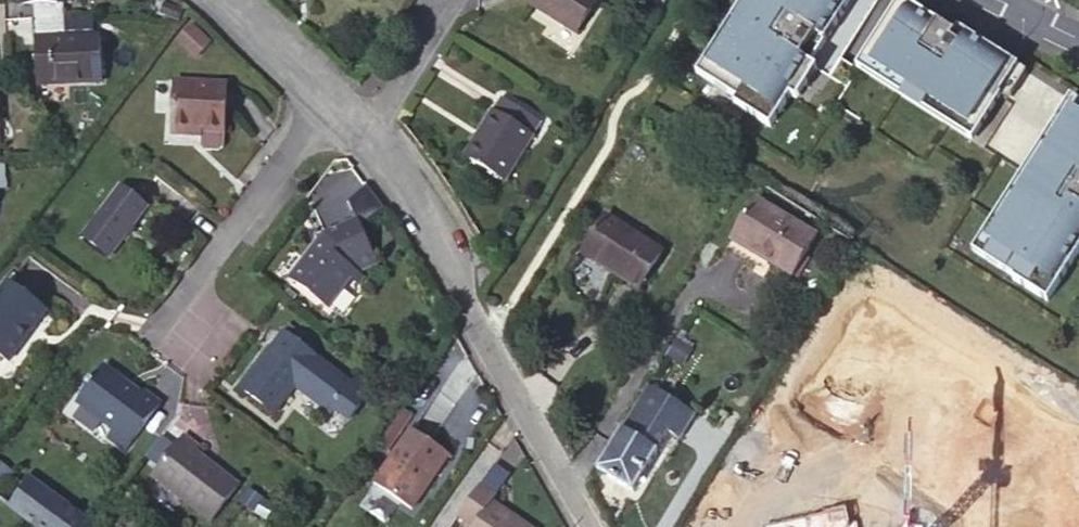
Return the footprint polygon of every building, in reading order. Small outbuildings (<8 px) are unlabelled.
[(61,16),(61,0),(19,0),(19,3),(33,3),(33,18),(61,16)] [(532,4),(575,29),(593,0),(534,0),(532,4)] [(696,76),(703,80),(754,0),(744,0),(696,76)] [(703,80),(737,101),(734,105),(771,128),(790,97),(799,82),(805,86),(816,69),(809,66),(851,0),(754,0),(703,80)] [(965,34),(957,47),(950,42),(954,36),(937,26),(938,24),(900,1),(898,0),(860,60),(975,132),(977,133),(999,98),(998,97),(1017,67),(965,34)] [(182,10),(161,7),(159,17),(180,21),(182,10)] [(61,28),(61,16),(33,18),(34,30),(61,28)] [(188,25),(177,37),(194,53),(206,41),(188,25)] [(99,36),(34,39),(36,82),(102,78),(99,36)] [(856,70),(839,58),(829,73),(822,76),(812,92),(848,114),(862,92),(848,83),(856,70)] [(855,69),(971,142),(977,133),(975,132),(860,60),(855,69)] [(1025,72),(1017,67),(998,97),(999,98),(1006,102),(1025,72)] [(199,146),(202,151),(217,151),(221,148),(224,84),(173,81),(171,131),(199,132),(200,132),(199,146)] [(805,86),(799,82),(790,97),(796,101),(805,86)] [(537,121),(500,98),(463,157),(501,181),(537,121)] [(1069,98),(971,252),(979,257),(980,257),(1077,105),(1078,104),(1069,98)] [(1078,104),(1077,105),(980,257),(979,257),(1011,278),(1010,279),(1045,302),(1078,249),(1078,105),(1078,104)] [(105,256),(123,234),(130,227),(146,208),(120,187),(79,236),(105,256)] [(811,238),(753,204),(734,239),(791,274),(811,238)] [(660,252),(604,217),(581,254),(638,289),(660,252)] [(360,222),(326,237),(328,242),(320,253),(316,250),(291,281),(330,311),(351,285),(357,279),(381,268),(360,222)] [(130,227),(123,234),(128,239),(135,231),(130,227)] [(328,242),(326,237),(316,250),(320,253),(328,242)] [(4,279),(0,285),(0,355),(5,360),(43,309),(4,279)] [(363,284),(357,279),(351,285),(358,291),(363,284)] [(347,386),(282,336),(239,390),(271,417),(293,390),(321,412),(328,410),(347,386)] [(134,402),(97,373),(70,407),(107,437),(101,444),(116,456),(151,411),(136,400),(134,402)] [(347,386),(328,410),(338,419),(365,387),(353,377),(347,386)] [(661,400),(644,390),(620,431),(652,449),(670,419),(655,410),(661,400)] [(856,481),(884,432),(820,396),(792,445),(856,481)] [(446,453),(408,427),(372,483),(409,507),(420,491),(418,490),(422,482),(425,484),(446,453)] [(620,431),(597,470),(631,490),(654,451),(652,449),(620,431)] [(175,442),(143,484),(198,526),(201,526),(229,492),(185,458),(189,453),(175,442)] [(90,524),(29,478),(10,504),(41,526),(88,526),(90,524)] [(455,515),(470,525),(469,526),(528,526),(518,520),(514,526),(484,506),(488,500),(492,494),(476,484),(455,515)] [(518,520),(488,500),(484,506),(514,526),(518,520)]
